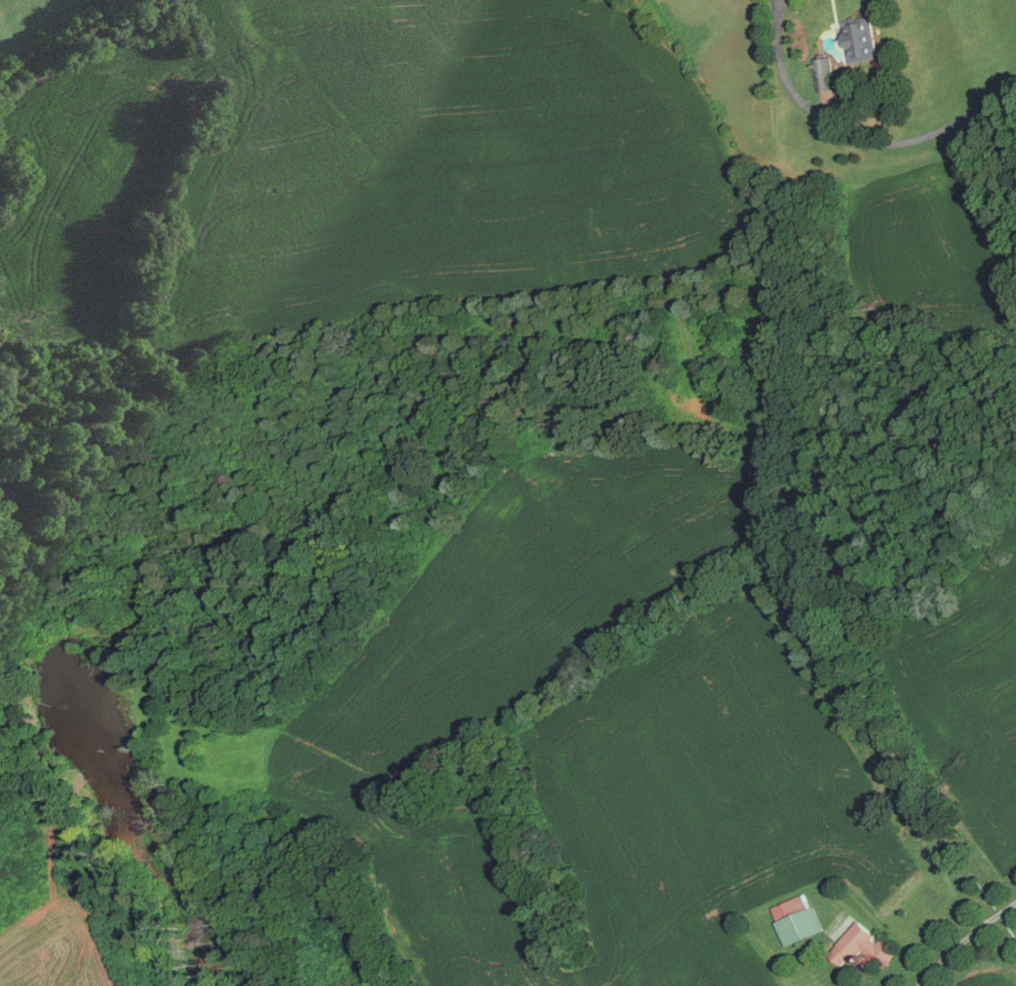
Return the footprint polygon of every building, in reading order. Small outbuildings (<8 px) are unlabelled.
[(850,63),(878,59),(872,14),(843,18),(850,63)] [(834,89),(831,56),(815,57),(818,90),(834,89)] [(772,905),(786,944),(823,929),(809,891),(772,905)] [(899,948),(882,935),(880,938),(857,919),(829,954),(842,964),(850,953),(855,957),(863,948),(885,966),(899,948)]
